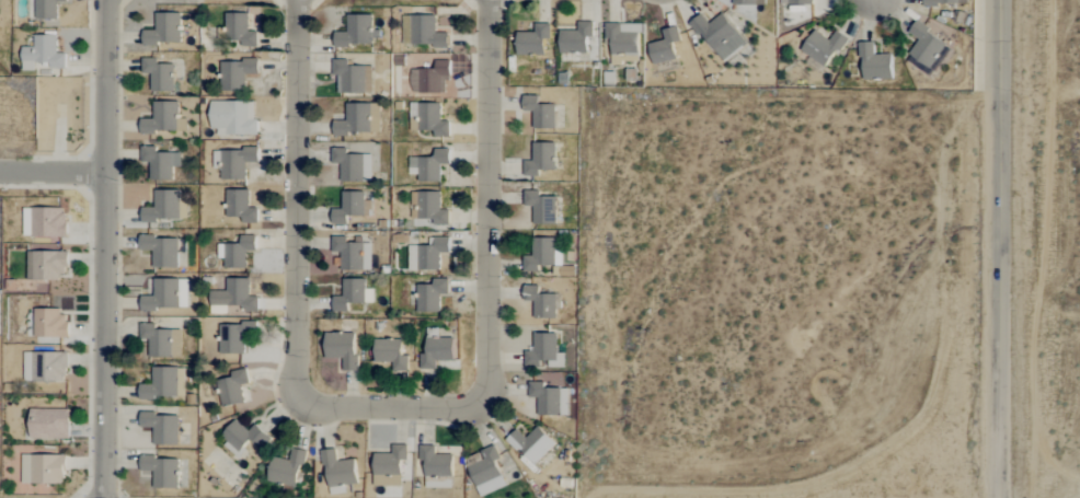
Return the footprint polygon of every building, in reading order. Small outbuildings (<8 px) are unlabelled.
[(35,19),(56,19),(57,2),(67,2),(67,0),(35,0),(35,19)] [(142,31),(142,44),(181,43),(180,13),(155,13),(156,30),(142,31)] [(248,13),(226,13),(226,40),(241,41),(241,47),(257,47),(257,32),(248,31),(248,13)] [(701,14),(690,22),(724,62),(747,43),(722,13),(709,24),(701,14)] [(334,46),(373,45),(373,15),(347,15),(348,32),(334,32),(334,46)] [(448,47),(448,33),(436,32),(436,16),(403,16),(402,46),(448,47)] [(559,31),(560,53),(588,53),(587,39),(593,39),(593,21),(577,22),(578,30),(559,31)] [(544,55),(544,40),(550,40),(551,24),(535,23),(535,32),(517,32),(517,55),(544,55)] [(610,66),(621,66),(621,61),(640,62),(641,24),(605,23),(605,38),(611,38),(610,66)] [(934,77),(951,44),(914,24),(908,35),(917,40),(905,62),(934,77)] [(662,30),(665,40),(648,44),(654,67),(677,61),(673,43),(680,41),(676,26),(662,30)] [(836,31),(829,40),(814,30),(800,51),(826,68),(846,38),(836,31)] [(65,69),(65,53),(57,53),(57,35),(34,35),(34,47),(22,47),(22,71),(35,71),(35,63),(50,63),(50,69),(65,69)] [(892,79),(891,54),(874,54),(874,42),(861,43),(861,79),(892,79)] [(151,92),(174,91),(173,63),(158,63),(157,58),(141,58),(142,74),(151,74),(151,92)] [(220,61),(221,91),(246,91),(245,74),(258,74),(258,60),(220,61)] [(372,94),(372,66),(349,65),(349,60),(333,60),(332,76),(338,76),(337,93),(372,94)] [(449,60),(434,61),(435,68),(410,69),(411,94),(445,93),(444,80),(450,79),(449,60)] [(555,129),(555,104),(539,105),(538,96),(523,96),(523,111),(533,111),(533,129),(555,129)] [(153,118),(140,119),(140,133),(178,132),(177,101),(153,102),(153,118)] [(256,135),(256,102),(212,101),(212,135),(256,135)] [(333,134),(380,134),(379,103),(346,104),(346,120),(333,121),(333,134)] [(440,103),(417,104),(417,131),(434,131),(434,137),(449,137),(449,121),(440,122),(440,103)] [(524,161),(524,176),(539,176),(539,171),(556,170),(555,143),(532,143),(533,160),(524,161)] [(180,153),(156,153),(156,147),(141,147),(141,162),(150,162),(150,180),(173,180),(173,167),(180,167),(180,153)] [(340,181),(371,182),(372,155),(347,154),(347,149),(332,148),(331,164),(340,164),(340,181)] [(220,180),(246,180),(245,163),(258,162),(258,149),(213,150),(214,169),(220,169),(220,180)] [(409,158),(409,175),(418,175),(418,183),(440,182),(440,165),(450,164),(449,149),(434,149),(434,157),(409,158)] [(142,221),(179,222),(180,190),(154,190),(154,208),(142,207),(142,221)] [(258,223),(257,208),(249,208),(249,190),(226,190),(226,218),(242,217),(242,223),(258,223)] [(440,191),(411,192),(412,219),(433,219),(433,225),(449,225),(449,210),(441,210),(440,191)] [(533,224),(556,224),(556,197),(540,197),(540,191),(524,191),(524,206),(533,206),(533,224)] [(365,192),(342,192),(342,210),(332,210),(332,224),(348,224),(348,216),(371,216),(371,201),(365,201),(365,192)] [(65,208),(31,209),(32,238),(66,237),(65,208)] [(256,251),(256,236),(240,236),(240,245),(218,244),(218,259),(225,259),(225,268),(246,269),(246,251),(256,251)] [(152,268),(178,268),(178,238),(140,237),(140,251),(152,251),(152,268)] [(372,270),(371,244),(360,244),(360,243),(347,243),(347,237),(331,237),(332,253),(340,252),(341,271),(372,270)] [(429,246),(408,246),(408,271),(440,270),(439,253),(450,253),(449,238),(429,238),(429,246)] [(556,238),(533,239),(533,256),(523,256),(523,272),(539,271),(539,266),(561,266),(561,251),(556,251),(556,238)] [(27,251),(27,279),(67,279),(68,252),(27,251)] [(210,314),(227,314),(227,306),(243,306),(243,312),(258,312),(257,297),(249,297),(249,278),(226,279),(226,291),(210,291),(210,314)] [(188,279),(153,279),(153,296),(141,296),(140,309),(188,310),(188,279)] [(365,279),(343,279),(343,297),(333,297),(333,312),(348,312),(348,303),(374,303),(374,289),(365,289),(365,279)] [(416,285),(417,313),(440,312),(440,295),(449,294),(449,279),(433,279),(433,285),(416,285)] [(540,294),(540,286),(524,286),(523,302),(533,302),(533,319),(555,319),(556,295),(540,294)] [(34,337),(68,338),(68,311),(34,310),(34,337)] [(149,357),(170,357),(170,330),(155,330),(155,324),(140,324),(140,339),(149,340),(149,357)] [(219,324),(219,355),(245,354),(245,336),(254,336),(254,324),(219,324)] [(356,333),(326,333),(326,358),(343,358),(344,371),(357,371),(356,333)] [(557,354),(557,334),(534,333),(533,352),(525,352),(525,367),(541,367),(541,366),(564,367),(564,354),(557,354)] [(454,361),(454,338),(427,338),(426,354),(421,354),(420,369),(437,369),(437,361),(454,361)] [(376,339),(375,362),(394,363),(393,371),(408,371),(409,356),(402,356),(403,340),(376,339)] [(24,381),(66,382),(66,354),(24,353),(24,381)] [(139,385),(139,399),(177,398),(177,367),(152,367),(152,385),(139,385)] [(249,384),(246,369),(231,372),(232,378),(216,381),(222,408),(244,403),(240,386),(249,384)] [(568,416),(569,389),(544,388),(544,383),(529,383),(529,397),(538,397),(538,415),(568,416)] [(70,439),(69,409),(29,410),(30,440),(70,439)] [(178,445),(178,414),(141,414),(140,427),(153,428),(153,444),(178,445)] [(272,439),(256,424),(249,432),(236,420),(219,439),(238,456),(251,441),(261,450),(272,439)] [(526,439),(516,429),(507,440),(535,466),(556,443),(538,426),(526,439)] [(374,454),(374,486),(401,487),(402,461),(408,461),(408,446),(392,445),(392,454),(374,454)] [(469,467),(480,497),(507,486),(497,462),(501,460),(495,445),(480,451),(484,461),(469,467)] [(453,488),(453,455),(435,455),(435,446),(420,446),(420,462),(425,461),(426,488),(453,488)] [(291,461),(273,457),(268,481),(299,487),(306,451),(293,448),(291,461)] [(323,451),(329,489),(359,485),(355,459),(338,462),(336,449),(323,451)] [(22,484),(65,485),(65,456),(22,455),(22,484)] [(141,471),(153,471),(153,489),(179,489),(179,459),(156,459),(156,456),(141,455),(141,471)]
